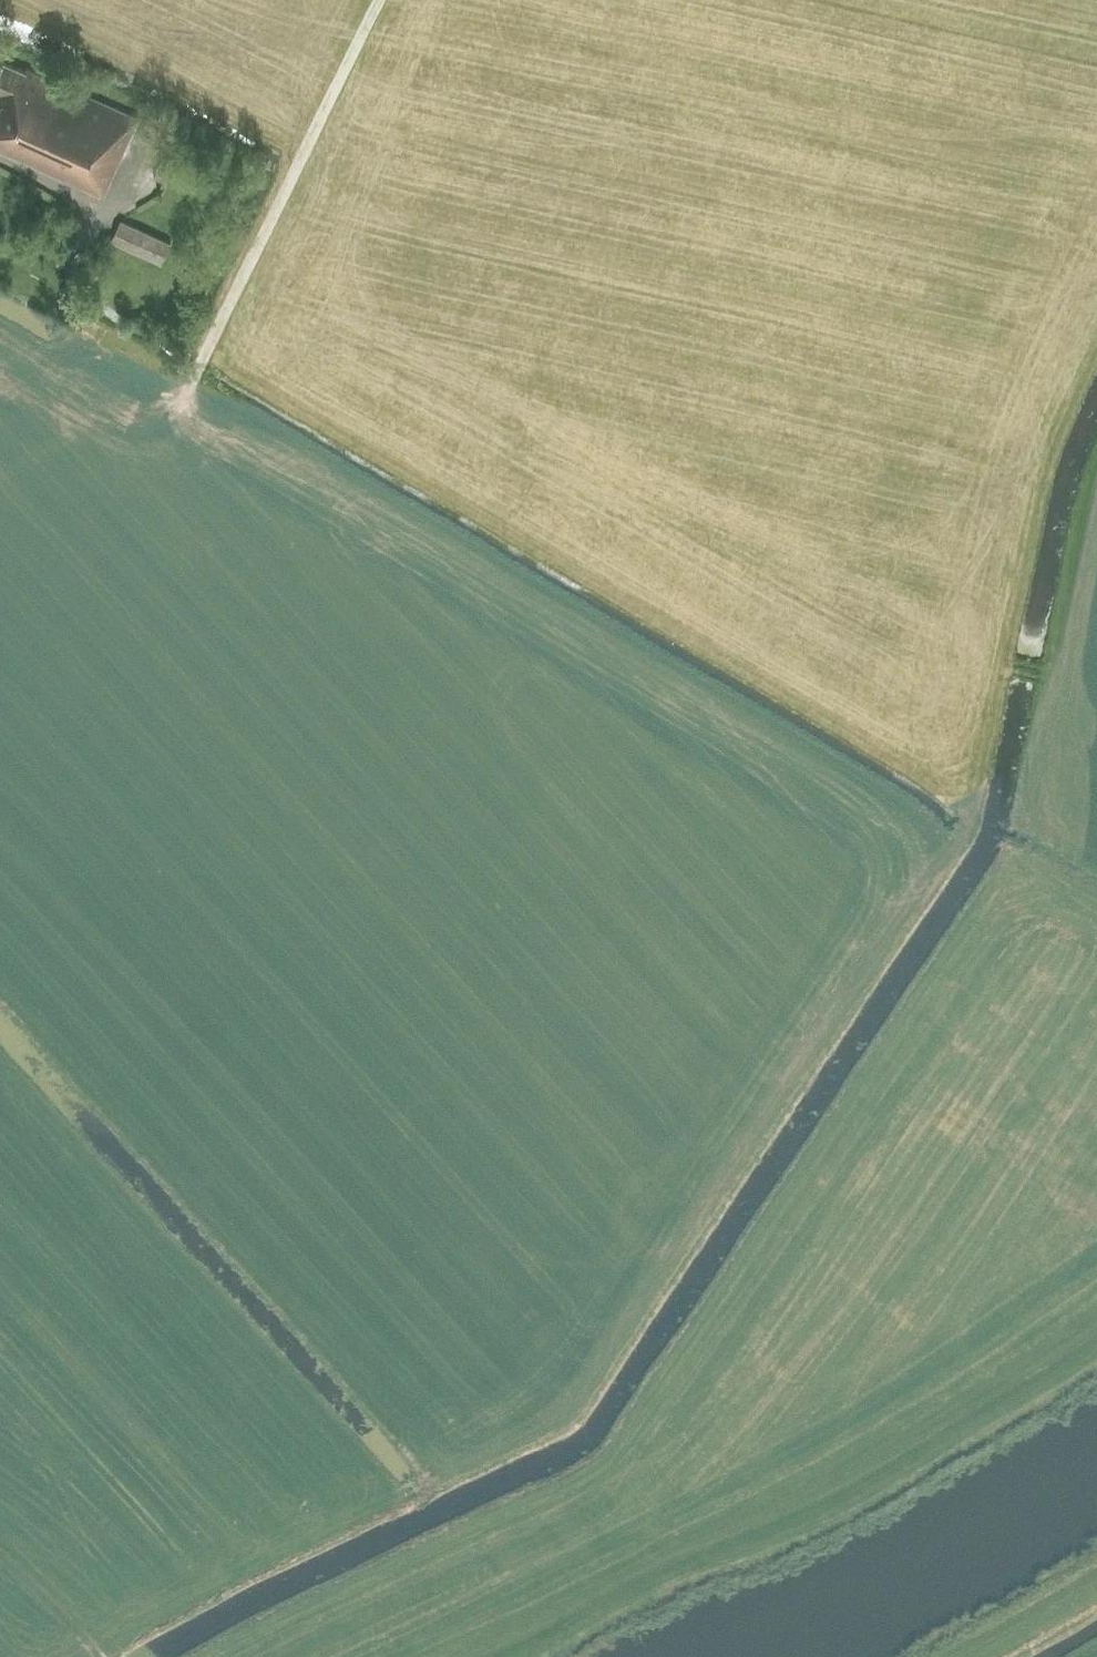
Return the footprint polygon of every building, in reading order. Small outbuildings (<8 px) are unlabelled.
[(0,60),(0,148),(104,195),(139,119),(27,68),(25,72),(0,60)] [(161,264),(170,243),(121,221),(111,241),(161,264)]
